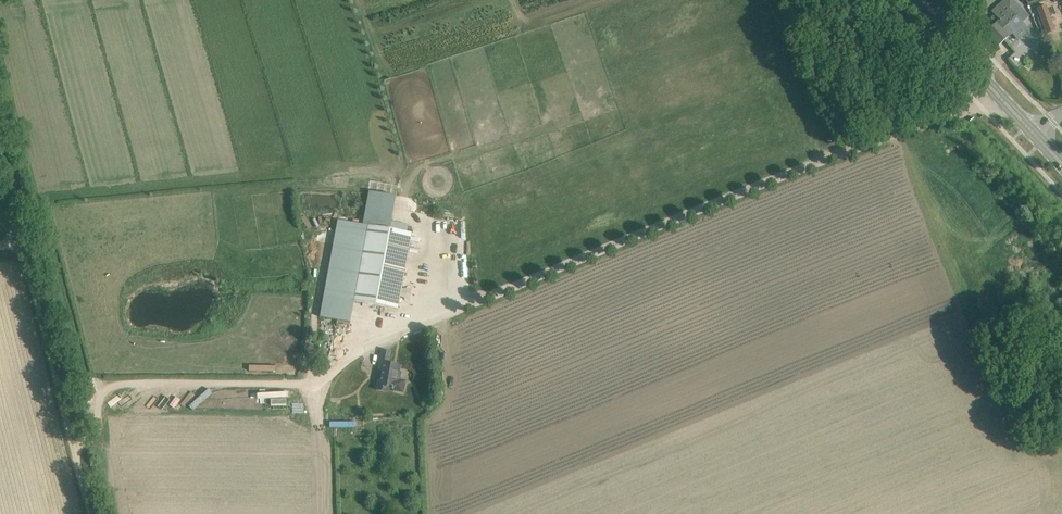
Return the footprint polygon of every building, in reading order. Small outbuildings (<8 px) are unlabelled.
[(1007,39),(1014,32),(1015,33),(1021,33),(1023,31),(1019,27),(1029,17),(1012,0),(1006,0),(1002,3),(1000,4),(992,12),(1000,20),(986,33),(999,46),(1007,39)] [(1046,6),(1038,9),(1045,26),(1048,34),(1055,31),(1052,23),(1046,6)] [(376,227),(407,233),(408,227),(378,221),(376,227)] [(376,227),(369,226),(355,301),(398,309),(412,234),(407,233),(376,227)] [(390,352),(382,350),(379,369),(383,370),(381,381),(378,380),(377,390),(389,392),(390,387),(394,388),(394,392),(405,393),(407,380),(400,379),(401,373),(400,372),(401,366),(388,363),(390,352)]
